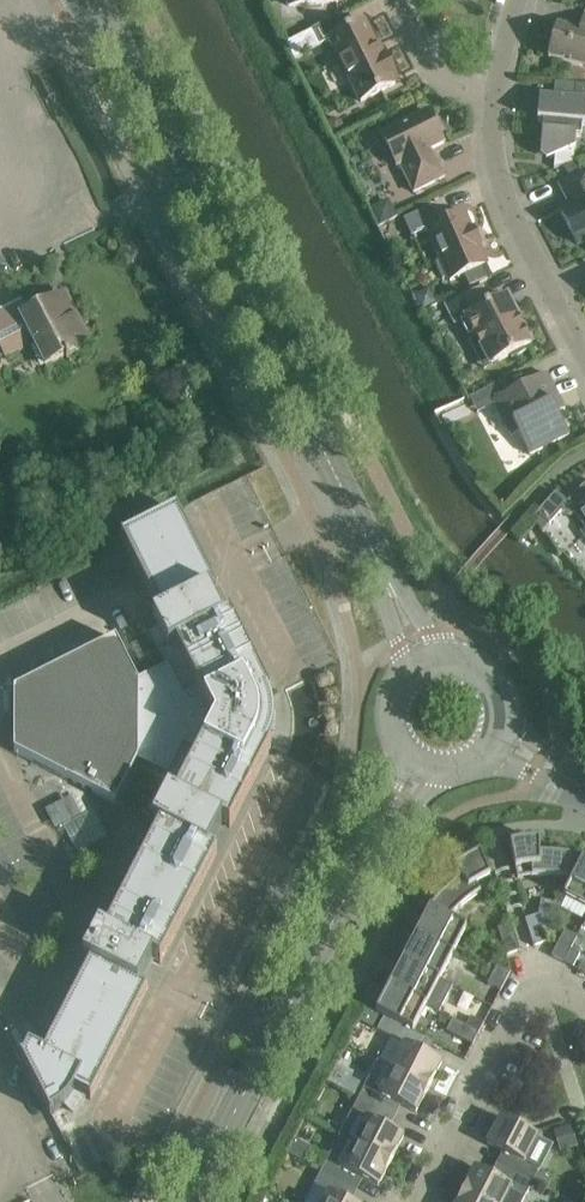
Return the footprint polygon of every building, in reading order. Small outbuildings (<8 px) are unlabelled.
[(584,15),(580,31),(556,25),(548,57),(584,67),(584,15)] [(393,79),(397,77),(385,54),(381,56),(363,21),(345,30),(338,16),(312,29),(320,45),(330,40),(361,101),(395,84),(393,79)] [(537,121),(543,122),(542,132),(541,154),(545,159),(555,155),(554,168),(574,161),(575,148),(576,135),(581,136),(582,125),(584,125),(584,85),(555,83),(554,97),(540,96),(537,121)] [(444,143),(428,110),(381,134),(397,167),(400,165),(414,193),(444,177),(430,150),(444,143)] [(578,245),(584,241),(584,171),(559,184),(571,208),(561,213),(578,245)] [(396,216),(391,206),(383,203),(373,208),(381,224),(396,216)] [(450,281),(487,264),(479,246),(481,246),(474,229),(472,230),(464,212),(438,224),(430,207),(404,218),(412,236),(427,229),(441,260),(436,263),(443,280),(448,277),(450,281)] [(532,344),(507,295),(490,304),(481,287),(447,305),(456,323),(461,320),(469,337),(471,336),(470,336),(475,333),(491,365),(511,355),(512,358),(527,351),(525,347),(532,344)] [(0,314),(0,346),(5,356),(6,358),(34,344),(45,366),(88,344),(72,311),(63,294),(55,298),(21,315),(17,306),(0,314)] [(506,379),(487,389),(494,401),(495,403),(507,427),(512,437),(519,434),(530,455),(569,434),(559,413),(566,410),(561,400),(547,374),(513,391),(506,379)] [(563,509),(570,514),(574,511),(584,527),(584,484),(582,486),(569,503),(563,509)] [(569,503),(556,492),(537,513),(549,524),(563,509),(569,503)] [(208,591),(209,593),(216,590),(216,591),(218,590),(177,510),(176,510),(176,511),(146,526),(144,522),(142,523),(145,527),(123,538),(122,537),(121,538),(160,616),(208,591)] [(14,690),(14,720),(272,722),(272,714),(266,715),(264,707),(261,699),(269,695),(269,696),(271,696),(230,615),(229,616),(223,619),(209,593),(208,591),(160,616),(160,617),(153,620),(157,629),(149,634),(166,668),(137,682),(116,639),(14,690)] [(272,730),(272,722),(14,720),(14,752),(115,804),(137,761),(165,776),(148,810),(156,815),(152,824),(159,827),(208,852),(209,850),(222,823),(229,826),(228,827),(229,828),(271,748),(269,747),(269,748),(261,744),(264,737),(266,729),(272,730)] [(83,960),(90,963),(92,960),(93,961),(92,962),(139,986),(146,972),(153,959),(159,962),(159,963),(160,964),(217,853),(215,852),(215,853),(209,850),(208,852),(159,827),(106,932),(98,929),(90,944),(83,960)] [(564,896),(583,859),(582,859),(571,856),(561,855),(552,854),(540,854),(540,842),(531,842),(522,843),(510,845),(517,878),(531,876),(543,876),(555,876),(563,878),(571,882),(564,896)] [(437,899),(429,909),(466,928),(450,919),(457,912),(462,906),(472,899),(482,892),(494,886),(480,855),(469,860),(462,864),(454,869),(461,879),(451,886),(444,892),(437,899)] [(584,907),(584,860),(583,859),(564,896),(584,907)] [(429,909),(416,935),(453,954),(466,928),(429,909)] [(538,914),(525,919),(533,946),(547,942),(538,914)] [(506,955),(520,951),(511,923),(497,928),(506,955)] [(551,956),(564,962),(577,936),(565,930),(551,956)] [(416,935),(402,961),(439,980),(453,954),(416,935)] [(570,949),(564,962),(573,967),(580,954),(579,954),(570,949)] [(63,1105),(73,1115),(80,1106),(86,1097),(89,1098),(89,1099),(90,1100),(147,989),(146,988),(145,989),(139,986),(92,962),(93,961),(92,960),(90,963),(44,1053),(29,1046),(22,1058),(22,1057),(21,1058),(50,1116),(51,1115),(51,1114),(57,1110),(63,1105)] [(402,961),(389,986),(426,1005),(439,1012),(452,986),(439,980),(402,961)] [(497,965),(492,975),(505,981),(510,972),(497,965)] [(500,991),(505,981),(492,975),(487,984),(500,991)] [(389,986),(376,1013),(384,1017),(413,1031),(426,1005),(389,986)] [(452,1019),(479,1033),(484,1023),(470,1016),(466,1026),(452,1019)] [(384,1017),(377,1031),(392,1038),(379,1062),(392,1068),(429,1088),(442,1062),(427,1054),(418,1050),(424,1038),(413,1031),(384,1017)] [(472,1045),(479,1033),(452,1019),(446,1031),(472,1045)] [(365,1086),(358,1098),(385,1112),(391,1100),(416,1113),(429,1088),(392,1068),(377,1061),(365,1086)] [(327,1078),(354,1093),(360,1081),(350,1076),(352,1073),(334,1064),(327,1078)] [(352,1110),(339,1135),(354,1143),(391,1162),(404,1136),(379,1124),(385,1112),(358,1098),(352,1110)] [(501,1117),(487,1144),(503,1151),(511,1156),(505,1168),(533,1182),(533,1181),(537,1174),(537,1173),(539,1170),(551,1146),(537,1138),(538,1136),(531,1133),(501,1117)] [(570,1126),(556,1131),(562,1150),(576,1146),(570,1126)] [(339,1135),(320,1172),(348,1186),(354,1175),(378,1187),(391,1162),(354,1143),(339,1135)] [(462,1193),(480,1201),(522,1201),(526,1194),(533,1182),(505,1168),(499,1179),(475,1167),(462,1193)] [(305,1201),(349,1201),(342,1198),(348,1186),(320,1172),(305,1201)] [(457,1201),(480,1201),(462,1193),(457,1201)]
